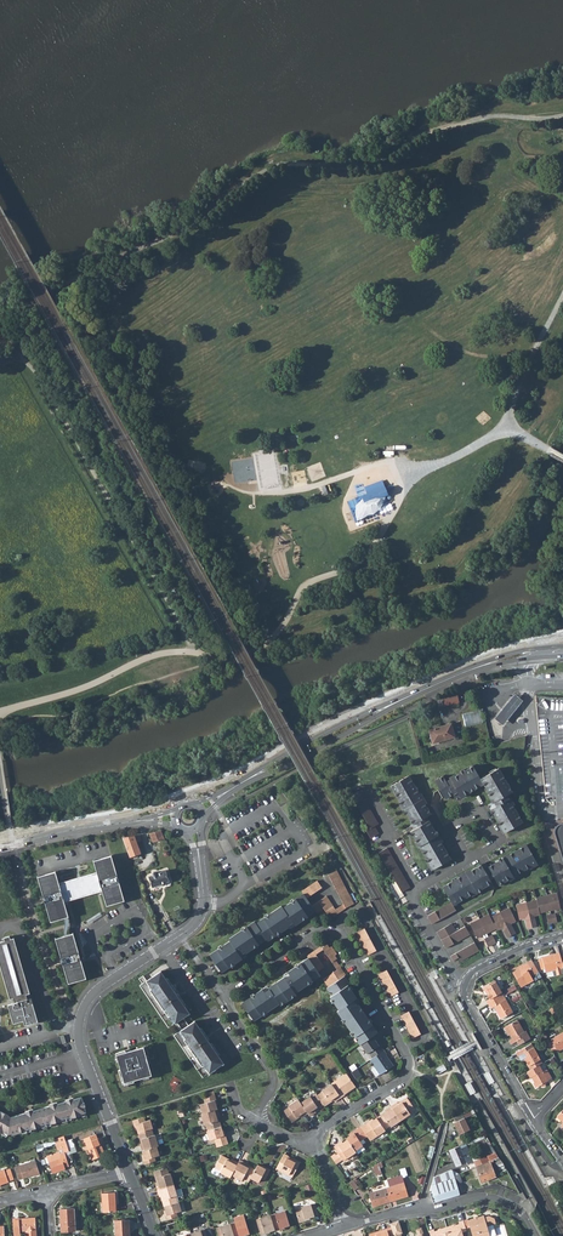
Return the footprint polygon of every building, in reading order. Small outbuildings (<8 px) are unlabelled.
[(381,482),(363,488),(365,494),(383,487),(381,482)] [(327,485),(321,487),(323,491),(324,495),(330,493),(327,485)] [(362,498),(363,503),(386,495),(384,491),(383,487),(365,494),(361,495),(362,498)] [(436,699),(438,707),(459,703),(457,694),(441,697),(440,698),(436,699)] [(522,701),(514,694),(494,719),(503,725),(522,701)] [(482,710),(461,714),(463,727),(484,723),(482,710)] [(429,730),(433,744),(455,737),(451,723),(429,730)] [(562,808),(562,807),(562,764),(555,765),(547,766),(550,797),(558,796),(561,796),(562,808)] [(442,776),(434,781),(445,799),(452,795),(457,792),(460,798),(483,784),(493,802),(496,806),(490,809),(504,833),(506,832),(522,823),(506,795),(512,792),(498,768),(480,779),(472,766),(446,782),(442,776)] [(408,776),(390,786),(412,825),(413,825),(416,823),(418,827),(412,830),(410,831),(430,866),(432,870),(451,860),(426,817),(430,814),(408,776)] [(361,789),(353,794),(359,805),(357,807),(370,829),(366,831),(370,838),(379,833),(374,826),(378,824),(365,802),(367,801),(361,789)] [(562,824),(557,826),(555,829),(554,834),(555,837),(562,861),(562,824)] [(159,830),(149,833),(153,842),(164,839),(160,830),(159,830)] [(127,852),(129,858),(139,854),(141,853),(136,840),(141,839),(139,835),(122,838),(127,852)] [(427,916),(432,924),(456,910),(453,905),(491,883),(490,880),(493,878),(498,886),(537,863),(526,845),(488,867),(483,870),(481,865),(442,887),(443,888),(451,902),(427,916)] [(387,848),(378,852),(401,892),(409,888),(387,848)] [(50,922),(68,917),(64,901),(102,890),(106,906),(124,901),(119,882),(117,874),(116,875),(111,856),(93,861),(97,873),(59,884),(55,872),(37,877),(43,896),(42,896),(44,903),(45,903),(50,922)] [(152,887),(169,881),(166,870),(156,874),(156,872),(154,872),(152,874),(153,875),(150,876),(148,877),(152,887)] [(344,904),(346,908),(354,903),(336,870),(328,874),(344,904)] [(209,955),(222,973),(242,958),(240,956),(245,952),(246,954),(266,939),(268,941),(289,927),(288,926),(293,922),(295,925),(316,911),(317,913),(324,909),(328,915),(332,913),(334,916),(337,914),(338,913),(335,909),(326,895),(312,905),(306,898),(322,888),(317,880),(301,891),(303,893),(282,907),(281,905),(255,923),(254,921),(228,939),(230,941),(209,955)] [(557,893),(546,895),(550,911),(560,908),(557,893)] [(536,898),(536,900),(539,913),(550,911),(546,895),(536,898)] [(536,900),(526,903),(532,928),(536,927),(534,916),(540,915),(539,913),(536,900)] [(526,903),(515,905),(519,919),(525,918),(527,929),(532,928),(526,903)] [(509,907),(499,912),(511,935),(515,933),(510,924),(516,921),(509,907)] [(499,912),(490,917),(496,929),(496,930),(502,928),(507,938),(511,935),(499,912)] [(489,914),(479,919),(486,933),(496,929),(490,917),(489,914)] [(479,919),(470,924),(477,938),(486,933),(479,919)] [(451,923),(436,932),(446,948),(469,935),(465,926),(456,931),(451,923)] [(356,932),(368,955),(377,950),(364,928),(356,932)] [(73,933),(55,938),(61,958),(60,958),(62,965),(63,965),(68,984),(86,979),(73,933)] [(38,1021),(37,1017),(33,1003),(32,998),(30,998),(28,999),(26,994),(28,994),(30,993),(14,938),(0,942),(0,965),(10,999),(13,998),(15,1003),(8,1005),(14,1023),(24,1021),(25,1025),(38,1021)] [(474,942),(450,956),(453,960),(458,958),(460,961),(479,951),(474,942)] [(313,951),(316,954),(323,949),(322,948),(325,946),(323,944),(313,951)] [(323,949),(332,962),(336,960),(337,959),(335,955),(337,954),(332,946),(330,947),(327,944),(325,946),(322,948),(323,949)] [(241,1003),(254,1021),(279,1004),(280,1006),(296,995),(295,993),(321,976),(318,971),(324,967),(316,954),(313,951),(307,955),(308,957),(287,972),(289,975),(285,978),(284,977),(268,988),(269,989),(264,992),(262,989),(241,1003)] [(538,959),(540,965),(544,964),(545,968),(546,972),(552,970),(554,976),(562,973),(562,965),(561,957),(559,952),(542,957),(542,958),(538,959)] [(334,966),(337,970),(341,967),(338,963),(336,960),(332,962),(334,966)] [(528,962),(518,968),(519,969),(516,970),(512,972),(521,987),(533,980),(535,980),(537,979),(537,978),(539,978),(541,977),(532,961),(528,963),(528,962)] [(337,1011),(360,1045),(361,1044),(374,1035),(378,1032),(358,1004),(357,1004),(354,1000),(357,998),(348,985),(350,983),(345,976),(346,975),(341,967),(337,970),(323,979),(328,987),(326,988),(332,996),(330,997),(339,1010),(337,1011)] [(378,974),(391,996),(399,992),(386,970),(378,974)] [(147,981),(152,988),(150,990),(169,1017),(170,1016),(175,1023),(177,1022),(182,1030),(180,1031),(186,1038),(184,1040),(202,1067),(204,1065),(209,1073),(224,1063),(219,1056),(220,1055),(212,1043),(210,1044),(195,1021),(189,1025),(184,1018),(190,1013),(174,990),(176,990),(168,978),(166,979),(161,971),(147,981),(144,975),(139,978),(143,983),(147,981)] [(490,999),(486,1001),(489,1005),(504,996),(495,980),(484,986),(488,994),(487,994),(490,999)] [(508,994),(517,988),(515,984),(505,990),(508,994)] [(504,996),(489,1005),(491,1009),(494,1006),(497,1011),(498,1010),(502,1018),(513,1011),(504,996)] [(400,1016),(413,1038),(421,1033),(409,1011),(400,1016)] [(517,1041),(519,1045),(531,1038),(527,1031),(524,1032),(518,1020),(506,1026),(511,1034),(510,1034),(512,1038),(509,1040),(511,1044),(517,1041)] [(548,1043),(552,1052),(556,1049),(557,1050),(562,1047),(562,1032),(551,1039),(551,1041),(548,1043)] [(368,1053),(372,1058),(384,1050),(380,1045),(379,1046),(376,1042),(378,1041),(374,1035),(361,1044),(367,1053),(368,1053)] [(43,1042),(45,1048),(61,1044),(59,1037),(43,1042)] [(528,1066),(531,1069),(539,1065),(542,1063),(531,1044),(516,1052),(518,1056),(519,1056),(521,1060),(525,1058),(529,1065),(528,1066)] [(143,1047),(116,1054),(120,1069),(118,1070),(122,1082),(123,1081),(124,1085),(134,1082),(133,1080),(151,1075),(143,1047)] [(380,1074),(380,1075),(392,1067),(388,1060),(389,1059),(385,1054),(386,1054),(384,1050),(372,1058),(370,1060),(374,1067),(380,1074)] [(445,1064),(437,1068),(439,1073),(447,1069),(445,1064)] [(531,1069),(527,1071),(531,1077),(533,1076),(534,1077),(533,1078),(535,1082),(534,1083),(536,1087),(541,1084),(542,1085),(543,1085),(544,1085),(545,1084),(545,1082),(548,1080),(552,1078),(546,1069),(542,1071),(539,1065),(531,1069)] [(371,1069),(376,1077),(380,1074),(374,1067),(371,1069)] [(332,1084),(341,1098),(345,1095),(345,1094),(349,1091),(348,1089),(354,1085),(346,1073),(331,1084),(332,1084)] [(333,1100),(334,1102),(341,1098),(332,1084),(322,1091),(322,1092),(317,1095),(324,1105),(325,1106),(330,1103),(329,1101),(332,1099),(333,1100)] [(307,1113),(310,1116),(316,1112),(315,1110),(314,1109),(318,1107),(318,1108),(324,1105),(317,1095),(316,1094),(311,1097),(310,1096),(301,1103),(307,1113)] [(200,1105),(202,1113),(217,1109),(216,1105),(218,1105),(217,1101),(215,1101),(215,1100),(216,1099),(215,1095),(206,1098),(204,1099),(203,1099),(204,1103),(200,1105)] [(82,1097),(74,1099),(73,1097),(65,1100),(66,1101),(57,1103),(57,1102),(49,1104),(49,1106),(33,1110),(33,1109),(25,1111),(26,1112),(10,1117),(0,1111),(0,1132),(1,1132),(4,1132),(8,1134),(11,1133),(13,1134),(20,1133),(22,1130),(30,1128),(32,1129),(40,1127),(41,1125),(50,1122),(52,1123),(60,1121),(62,1119),(70,1117),(72,1118),(80,1116),(82,1113),(86,1112),(82,1097)] [(391,1106),(400,1120),(410,1114),(409,1112),(415,1109),(407,1097),(401,1101),(402,1102),(399,1104),(398,1103),(397,1102),(391,1106)] [(284,1111),(291,1122),(297,1118),(296,1117),(300,1115),(301,1116),(302,1117),(307,1113),(301,1103),(298,1099),(288,1106),(289,1107),(284,1111)] [(377,1117),(384,1129),(390,1125),(391,1127),(400,1120),(391,1106),(385,1110),(386,1112),(382,1114),(377,1117)] [(201,1114),(204,1125),(206,1124),(208,1131),(221,1127),(219,1120),(217,1120),(216,1117),(218,1116),(219,1116),(217,1109),(202,1113),(201,1114)] [(454,1123),(459,1134),(470,1129),(464,1118),(475,1113),(473,1109),(471,1110),(454,1117),(456,1121),(454,1123)] [(137,1129),(139,1133),(152,1129),(153,1129),(150,1119),(145,1121),(144,1117),(133,1120),(134,1125),(136,1124),(137,1126),(135,1126),(136,1130),(137,1129)] [(368,1122),(361,1127),(368,1137),(370,1141),(385,1130),(384,1129),(377,1117),(373,1120),(372,1119),(369,1121),(370,1122),(369,1123),(368,1122)] [(207,1131),(209,1140),(214,1138),(216,1143),(227,1139),(226,1135),(224,1136),(223,1134),(225,1134),(224,1130),(222,1130),(221,1127),(208,1131),(207,1131)] [(347,1139),(355,1151),(363,1145),(362,1145),(360,1141),(364,1139),(368,1137),(361,1127),(353,1132),(354,1133),(353,1134),(352,1132),(349,1135),(350,1136),(347,1138),(347,1139)] [(140,1144),(142,1151),(157,1146),(158,1146),(155,1135),(154,1135),(152,1129),(139,1133),(140,1140),(142,1139),(143,1143),(141,1143),(140,1144)] [(84,1139),(92,1160),(105,1155),(101,1144),(100,1144),(96,1134),(84,1139)] [(64,1136),(58,1138),(61,1147),(67,1145),(66,1141),(64,1136)] [(66,1141),(67,1145),(70,1153),(76,1151),(72,1139),(66,1141)] [(342,1160),(343,1161),(356,1152),(355,1151),(347,1139),(343,1143),(338,1146),(337,1144),(334,1146),(338,1153),(336,1155),(332,1158),(336,1164),(342,1160)] [(449,1150),(454,1160),(456,1159),(458,1166),(472,1160),(466,1146),(464,1147),(461,1148),(460,1145),(449,1150)] [(143,1160),(145,1164),(156,1161),(154,1157),(159,1155),(157,1146),(142,1151),(143,1154),(142,1155),(143,1159),(144,1158),(145,1159),(143,1160)] [(49,1162),(52,1172),(58,1170),(58,1171),(65,1169),(65,1167),(69,1166),(66,1156),(65,1152),(60,1153),(60,1152),(47,1156),(49,1162)] [(473,1161),(476,1167),(493,1160),(498,1157),(496,1152),(473,1161)] [(299,1164),(292,1161),(293,1159),(288,1156),(284,1153),(276,1168),(283,1172),(292,1177),(299,1164)] [(230,1161),(227,1160),(227,1158),(221,1155),(217,1163),(215,1167),(220,1170),(220,1172),(230,1177),(231,1175),(238,1163),(231,1159),(231,1160),(230,1161)] [(15,1167),(19,1179),(28,1176),(28,1175),(34,1173),(34,1174),(35,1176),(40,1174),(35,1160),(15,1167)] [(231,1175),(242,1180),(243,1179),(248,1182),(250,1178),(255,1170),(249,1166),(248,1168),(245,1166),(246,1164),(246,1163),(239,1160),(238,1163),(231,1175)] [(476,1167),(482,1182),(495,1177),(490,1163),(493,1162),(493,1160),(476,1167)] [(373,1167),(376,1175),(382,1173),(379,1163),(373,1167)] [(250,1178),(258,1182),(261,1178),(265,1180),(271,1170),(267,1168),(266,1169),(265,1169),(265,1167),(262,1165),(261,1167),(258,1165),(255,1170),(250,1178)] [(155,1182),(157,1190),(173,1185),(170,1173),(169,1174),(167,1168),(153,1172),(155,1178),(157,1178),(158,1181),(156,1182),(155,1182)] [(9,1182),(8,1180),(5,1170),(4,1169),(0,1170),(0,1185),(9,1182)] [(5,1170),(8,1180),(14,1179),(10,1169),(5,1170)] [(430,1191),(434,1202),(459,1194),(456,1183),(454,1175),(452,1170),(451,1170),(433,1177),(430,1191)] [(281,1176),(290,1181),(292,1177),(283,1172),(281,1176)] [(454,1175),(456,1183),(462,1181),(459,1174),(454,1175)] [(386,1188),(390,1201),(408,1196),(401,1175),(387,1180),(389,1187),(386,1188)] [(349,1183),(354,1190),(358,1187),(353,1180),(349,1183)] [(162,1200),(164,1207),(177,1202),(175,1196),(177,1196),(173,1185),(157,1190),(159,1197),(161,1196),(163,1196),(164,1199),(162,1200)] [(369,1193),(373,1207),(390,1201),(386,1188),(369,1193)] [(101,1193),(103,1212),(116,1211),(116,1205),(114,1205),(113,1193),(101,1193)] [(165,1216),(166,1220),(178,1217),(176,1212),(181,1211),(179,1202),(177,1202),(164,1207),(165,1210),(163,1210),(165,1214),(166,1214),(167,1215),(165,1216)] [(295,1209),(298,1221),(309,1217),(314,1216),(314,1215),(319,1214),(315,1204),(311,1205),(311,1204),(295,1209)] [(60,1209),(62,1232),(75,1231),(74,1208),(60,1209)] [(275,1230),(275,1231),(280,1230),(280,1228),(284,1227),(289,1225),(285,1211),(270,1215),(275,1230)] [(244,1235),(249,1234),(245,1219),(243,1214),(233,1218),(235,1222),(230,1223),(234,1235),(241,1235),(244,1235)] [(260,1234),(261,1235),(266,1234),(265,1233),(270,1231),(275,1230),(270,1215),(256,1220),(260,1234)] [(473,1218),(468,1220),(467,1219),(463,1220),(463,1221),(465,1228),(470,1227),(472,1235),(490,1235),(487,1226),(496,1224),(494,1218),(489,1216),(484,1217),(484,1215),(478,1217),(473,1218)] [(14,1235),(20,1235),(20,1231),(26,1231),(26,1235),(37,1235),(36,1230),(35,1218),(19,1219),(19,1218),(13,1219),(14,1235)] [(129,1219),(115,1220),(116,1235),(130,1235),(129,1219)] [(390,1224),(391,1228),(394,1235),(401,1235),(401,1233),(402,1233),(399,1221),(390,1224)] [(429,1232),(431,1235),(463,1235),(462,1232),(466,1231),(465,1228),(463,1221),(459,1223),(459,1224),(455,1225),(452,1226),(452,1225),(446,1227),(441,1229),(438,1230),(434,1231),(434,1230),(429,1232)] [(218,1235),(234,1235),(230,1223),(216,1228),(218,1235)] [(422,1234),(423,1234),(421,1227),(415,1229),(417,1235),(414,1235),(422,1235),(422,1234)] [(387,1229),(382,1230),(382,1231),(370,1235),(394,1235),(391,1228),(387,1229)]
